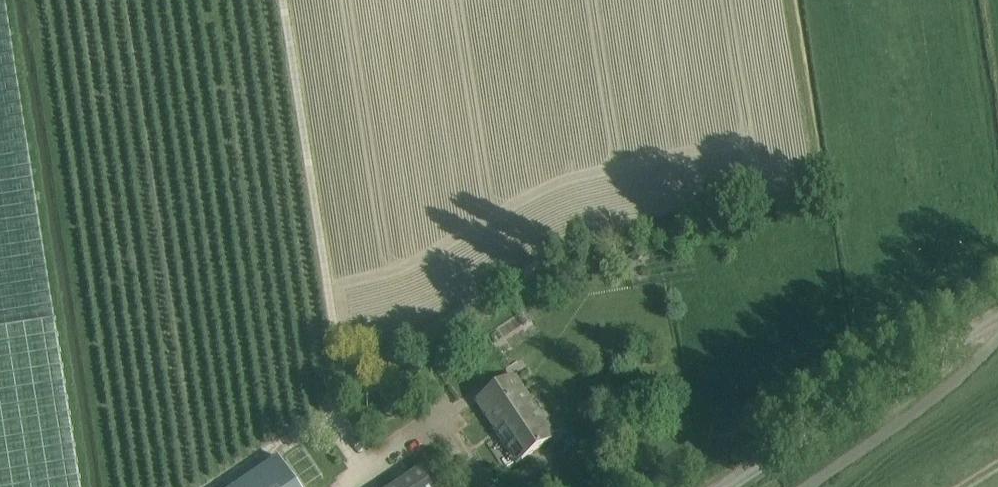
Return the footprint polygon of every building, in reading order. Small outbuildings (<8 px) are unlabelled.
[(5,0),(0,0),(0,486),(81,486),(5,0)] [(490,412),(522,459),(551,440),(519,393),(490,412)] [(234,486),(299,486),(278,457),(234,486)] [(424,466),(393,486),(438,486),(424,466)]
